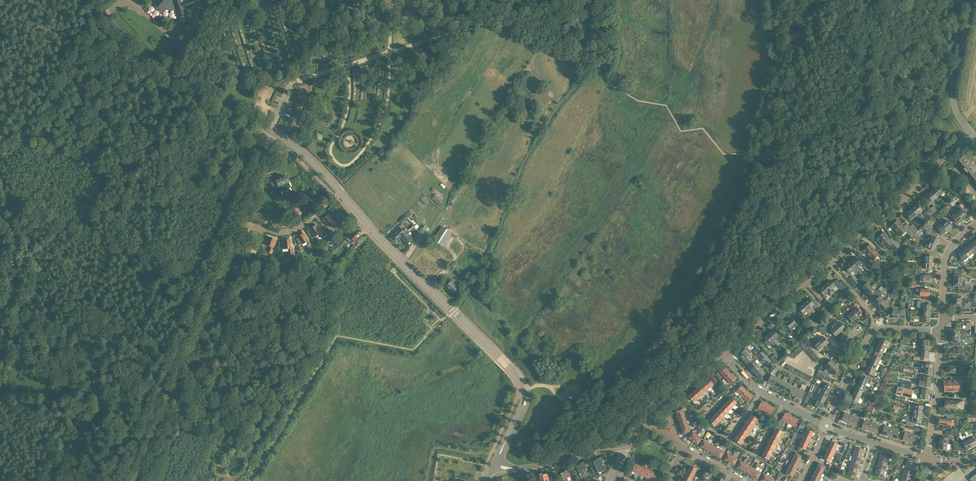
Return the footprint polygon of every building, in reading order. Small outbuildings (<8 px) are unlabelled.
[(152,3),(157,8),(162,12),(165,8),(167,10),(167,11),(169,11),(171,11),(174,10),(177,17),(177,18),(187,15),(185,9),(195,6),(193,0),(155,0),(152,3)] [(969,173),(975,167),(975,162),(968,152),(958,160),(969,173)] [(268,190),(278,186),(288,182),(286,176),(276,181),(273,175),(272,176),(267,178),(263,180),(268,190)] [(288,182),(278,186),(279,188),(274,190),(277,196),(287,192),(288,193),(294,191),(290,181),(288,182)] [(937,186),(932,191),(940,200),(942,198),(940,195),(943,192),(937,186)] [(940,200),(932,191),(927,195),(932,201),(935,199),(937,202),(940,200)] [(946,194),(952,201),(956,197),(950,191),(946,194)] [(432,199),(439,205),(443,200),(436,194),(432,199)] [(959,207),(955,211),(962,219),(967,215),(963,211),(966,209),(961,203),(958,206),(959,207)] [(916,204),(911,209),(919,218),(921,216),(919,213),(922,210),(916,204)] [(934,206),(930,209),(935,215),(939,212),(934,206)] [(301,213),(296,209),(292,214),(297,218),(301,213)] [(919,218),(911,209),(906,213),(911,219),(914,217),(917,220),(919,218)] [(935,215),(930,209),(926,212),(931,219),(935,215)] [(960,221),(962,219),(955,211),(950,215),(957,223),(958,224),(960,222),(960,221)] [(257,221),(259,217),(249,213),(247,217),(257,221)] [(322,219),(328,226),(332,222),(334,225),(336,223),(334,221),(328,214),(322,219)] [(909,227),(907,224),(903,227),(898,220),(891,226),(900,236),(906,231),(911,236),(914,233),(909,227)] [(947,221),(942,225),(947,231),(952,227),(947,221)] [(913,224),(909,227),(914,233),(918,230),(913,224)] [(320,232),(321,232),(315,225),(309,229),(314,237),(319,234),(320,236),(322,235),(320,232)] [(947,231),(942,225),(937,229),(942,235),(947,231)] [(443,246),(452,232),(442,226),(433,240),(443,246)] [(397,242),(401,237),(406,232),(401,227),(392,237),(397,242)] [(350,242),(352,243),(354,241),(360,235),(355,230),(349,236),(352,240),(350,242)] [(406,232),(401,237),(408,244),(413,239),(411,237),(406,232)] [(414,240),(419,243),(424,236),(419,232),(414,240)] [(890,239),(884,232),(876,239),(885,249),(892,243),(897,249),(900,245),(893,236),(890,239)] [(308,241),(308,240),(303,233),(297,237),(302,245),(306,242),(308,244),(310,243),(308,241)] [(929,242),(937,245),(939,239),(929,235),(927,240),(929,242)] [(276,239),(268,237),(267,240),(265,240),(263,244),(269,247),(267,252),(270,253),(273,247),(276,239)] [(290,252),(290,255),(293,254),(293,248),(291,248),(290,239),(282,240),(283,249),(288,249),(289,252),(290,252)] [(934,251),(937,245),(929,242),(927,240),(925,243),(928,245),(927,248),(934,251)] [(967,247),(973,253),(975,250),(975,247),(972,243),(967,247)] [(863,250),(872,260),(878,255),(883,261),(887,258),(879,249),(876,251),(870,245),(863,250)] [(973,253),(967,247),(963,251),(968,257),(973,253)] [(968,257),(963,251),(958,255),(961,259),(959,261),(963,267),(966,264),(963,261),(968,257)] [(855,258),(850,262),(858,271),(861,274),(863,272),(858,266),(861,264),(855,258)] [(858,271),(850,262),(845,267),(850,273),(853,270),(856,273),(858,271)] [(932,269),(932,263),(925,262),(922,262),(922,266),(919,266),(918,269),(915,269),(915,272),(921,272),(921,269),(932,269)] [(863,267),(869,273),(873,270),(872,269),(871,267),(868,264),(867,264),(863,267)] [(954,275),(954,280),(965,281),(971,281),(971,278),(968,278),(968,277),(963,277),(963,275),(963,273),(954,272),(954,275)] [(932,275),(923,275),(923,282),(927,282),(927,284),(933,284),(933,279),(931,279),(932,275)] [(849,280),(854,286),(858,283),(853,276),(849,280)] [(862,291),(863,290),(865,292),(871,287),(867,282),(871,279),(868,277),(863,282),(865,284),(861,287),(861,288),(860,289),(862,291)] [(840,288),(846,284),(843,280),(842,281),(841,281),(840,282),(837,280),(833,284),(830,280),(824,284),(832,294),(838,289),(840,288)] [(965,281),(954,280),(953,286),(958,286),(958,288),(965,289),(965,284),(975,285),(975,282),(971,281),(965,281)] [(447,286),(454,293),(458,288),(451,281),(447,286)] [(832,294),(824,284),(819,289),(824,295),(827,293),(830,296),(832,294)] [(873,294),(875,296),(881,291),(879,289),(876,292),(871,287),(865,292),(869,297),(873,294)] [(874,302),(878,306),(884,301),(882,299),(884,298),(881,295),(883,293),(881,291),(875,296),(877,298),(874,302)] [(803,303),(811,312),(813,314),(815,312),(811,307),(814,304),(809,298),(803,303)] [(878,306),(882,311),(888,306),(890,301),(887,298),(884,301),(878,306)] [(822,303),(825,306),(830,312),(834,309),(826,300),(822,303)] [(923,307),(923,310),(930,311),(930,305),(924,304),(924,301),(917,301),(917,307),(923,307)] [(811,312),(803,303),(798,307),(803,314),(806,311),(809,314),(811,312)] [(851,311),(857,318),(862,313),(859,311),(861,309),(857,305),(851,310),(852,311),(851,311)] [(830,312),(825,306),(821,310),(826,316),(830,312)] [(838,313),(843,319),(844,318),(846,321),(850,319),(852,322),(857,318),(851,311),(843,314),(841,311),(838,313)] [(791,330),(798,325),(792,318),(790,321),(789,320),(785,323),(784,324),(787,327),(788,327),(791,330)] [(808,324),(815,328),(820,324),(810,319),(808,324)] [(833,324),(835,326),(840,332),(845,328),(840,322),(839,322),(837,320),(833,324)] [(840,332),(835,326),(830,330),(836,336),(840,332)] [(966,331),(959,330),(951,329),(951,330),(950,331),(950,332),(951,333),(950,336),(962,336),(966,337),(975,337),(975,327),(972,327),(972,331),(970,331),(970,333),(967,333),(966,331)] [(768,334),(776,343),(778,346),(780,344),(775,338),(778,336),(773,330),(768,334)] [(773,345),(776,343),(768,334),(762,339),(768,345),(771,342),(773,345)] [(791,340),(798,344),(802,340),(793,335),(791,340)] [(823,336),(819,340),(824,347),(829,342),(823,336)] [(881,338),(878,343),(886,347),(888,341),(881,338)] [(824,347),(819,340),(814,345),(819,351),(824,347)] [(878,343),(876,349),(883,353),(886,347),(878,343)] [(948,354),(949,355),(949,356),(958,356),(958,354),(965,355),(965,351),(968,352),(968,345),(957,345),(957,348),(953,348),(953,350),(949,350),(949,352),(949,353),(948,354)] [(876,349),(873,355),(880,358),(883,353),(876,349)] [(738,355),(743,360),(749,355),(745,350),(738,355)] [(774,354),(770,358),(776,364),(780,361),(774,354)] [(743,360),(747,365),(753,359),(749,355),(743,360)] [(873,355),(870,360),(878,364),(880,358),(873,355)] [(747,365),(751,369),(757,364),(753,359),(747,365)] [(829,370),(835,365),(831,360),(825,365),(827,368),(823,372),(826,373),(827,373),(829,370)] [(870,360),(868,366),(875,370),(878,364),(870,360)] [(751,369),(755,374),(761,369),(757,364),(751,369)] [(840,370),(835,365),(829,370),(827,373),(828,375),(831,372),(834,375),(840,370)] [(960,369),(960,366),(956,366),(953,365),(953,366),(948,366),(948,372),(955,373),(955,374),(960,374),(960,371),(960,369)] [(875,370),(868,366),(865,372),(872,375),(875,370)] [(720,372),(725,378),(730,373),(725,367),(720,372)] [(761,369),(755,374),(759,379),(765,373),(761,369)] [(730,373),(725,378),(730,384),(736,379),(730,373)] [(767,382),(773,385),(777,377),(771,374),(767,382)] [(712,375),(707,379),(712,385),(715,383),(716,384),(718,382),(712,375)] [(861,376),(858,382),(865,386),(867,382),(870,384),(872,379),(865,376),(865,378),(861,376)] [(944,386),(959,385),(963,385),(962,380),(963,380),(963,376),(950,377),(951,380),(944,381),(944,386)] [(773,385),(779,387),(782,380),(777,377),(773,385)] [(712,385),(707,379),(702,383),(708,389),(710,387),(712,388),(714,386),(712,385)] [(779,387),(784,390),(788,383),(782,380),(779,387)] [(821,384),(819,388),(829,392),(832,386),(828,385),(829,383),(825,381),(825,382),(824,381),(822,385),(821,384)] [(858,382),(855,388),(862,391),(863,391),(865,386),(858,382)] [(709,391),(702,383),(698,387),(703,393),(706,391),(707,392),(709,391)] [(784,390),(790,393),(793,386),(788,383),(784,390)] [(736,391),(742,396),(747,391),(742,385),(736,391)] [(790,393),(795,396),(799,389),(793,386),(790,393)] [(896,394),(912,398),(913,390),(898,386),(896,394)] [(702,396),(702,397),(703,397),(705,395),(703,393),(698,387),(693,391),(699,398),(701,395),(702,396)] [(816,393),(819,394),(826,398),(829,392),(819,388),(816,393)] [(855,388),(853,393),(860,397),(863,391),(862,391),(855,388)] [(799,389),(795,396),(801,399),(804,392),(799,389)] [(699,398),(693,391),(688,396),(694,402),(697,399),(698,401),(700,399),(699,398)] [(747,391),(742,396),(747,402),(753,396),(747,391)] [(863,398),(860,397),(853,393),(850,399),(857,402),(861,404),(863,398)] [(819,394),(816,400),(824,403),(826,398),(819,394)] [(731,397),(727,402),(733,407),(735,405),(736,406),(738,404),(731,397)] [(824,403),(816,400),(812,398),(811,401),(813,401),(814,405),(813,406),(821,409),(824,403)] [(857,402),(850,399),(847,405),(855,408),(857,402)] [(945,408),(963,409),(963,401),(945,400),(945,408)] [(758,408),(765,411),(768,404),(761,401),(758,408)] [(727,402),(722,406),(728,412),(731,409),(732,410),(734,408),(733,407),(727,402)] [(768,404),(765,411),(772,415),(775,408),(768,404)] [(722,406),(718,411),(724,416),(727,414),(728,415),(730,413),(728,412),(722,406)] [(675,411),(677,417),(684,414),(682,408),(675,411)] [(718,411),(714,415),(720,421),(722,418),(724,420),(725,418),(724,416),(718,411)] [(841,420),(848,424),(852,416),(845,412),(841,420)] [(752,414),(748,419),(755,424),(757,421),(758,422),(759,420),(761,422),(763,419),(754,413),(753,415),(752,414)] [(781,420),(788,423),(792,416),(785,413),(781,420)] [(677,417),(679,422),(686,420),(684,414),(677,417)] [(720,421),(714,415),(709,420),(712,422),(715,426),(718,423),(719,424),(721,422),(720,421)] [(792,416),(788,423),(795,427),(799,420),(792,416)] [(852,416),(848,424),(855,427),(859,419),(852,416)] [(921,423),(922,419),(913,418),(912,418),(910,418),(907,417),(906,417),(906,425),(914,427),(914,424),(918,424),(918,423),(921,423)] [(939,424),(942,425),(942,428),(950,429),(951,426),(953,426),(954,420),(948,419),(940,418),(939,424)] [(748,419),(745,424),(753,430),(755,427),(758,429),(759,426),(755,424),(748,419)] [(679,422),(681,428),(688,426),(686,420),(679,422)] [(861,428),(869,430),(871,422),(864,420),(861,428)] [(871,422),(869,430),(876,433),(879,424),(871,422)] [(745,424),(741,429),(748,434),(750,431),(751,432),(753,430),(745,424)] [(688,426),(681,428),(683,434),(690,432),(688,426)] [(882,434),(889,436),(892,428),(884,426),(882,434)] [(776,428),(773,433),(780,437),(782,434),(784,435),(785,433),(776,428)] [(892,428),(889,436),(897,439),(899,430),(892,428)] [(741,429),(738,434),(744,439),(746,436),(748,437),(749,435),(748,434),(741,429)] [(807,429),(804,435),(811,438),(814,432),(807,429)] [(691,440),(692,441),(697,435),(692,431),(688,437),(691,439),(691,440)] [(902,440),(910,442),(912,434),(905,432),(902,440)] [(773,433),(770,439),(777,443),(779,440),(781,440),(782,438),(780,437),(773,433)] [(744,439),(738,434),(734,440),(741,445),(743,441),(744,442),(746,440),(744,439)] [(912,434),(910,442),(917,444),(920,436),(912,434)] [(697,435),(692,441),(694,443),(695,442),(698,445),(702,439),(697,435)] [(804,435),(801,441),(808,444),(811,438),(804,435)] [(966,438),(971,447),(975,444),(975,441),(971,435),(966,438)] [(971,447),(966,438),(961,441),(966,450),(971,447)] [(770,439),(767,444),(775,448),(776,445),(778,446),(778,445),(782,447),(781,449),(783,451),(785,447),(779,444),(777,443),(770,439)] [(700,446),(705,449),(709,443),(703,440),(700,446)] [(808,444),(801,441),(799,447),(805,450),(808,444)] [(831,441),(828,447),(835,450),(838,444),(831,441)] [(705,449),(710,452),(714,446),(709,443),(705,449)] [(767,444),(765,450),(772,454),(773,451),(775,452),(776,449),(775,448),(767,444)] [(710,452),(716,456),(719,449),(714,446),(710,452)] [(855,446),(853,454),(862,456),(864,449),(855,446)] [(828,447),(826,453),(832,456),(835,450),(828,447)] [(719,449),(716,456),(721,459),(725,452),(719,449)] [(773,455),(764,450),(761,456),(769,460),(770,456),(772,457),(773,455)] [(796,452),(793,458),(800,461),(802,456),(796,452)] [(727,461),(729,463),(732,456),(727,453),(723,459),(727,461)] [(832,456),(826,453),(823,459),(830,462),(832,456)] [(853,454),(851,461),(859,464),(862,456),(853,454)] [(881,454),(879,461),(887,464),(889,456),(881,454)] [(751,467),(747,465),(751,459),(750,459),(752,456),(750,455),(749,458),(747,460),(742,470),(747,473),(751,467)] [(732,456),(729,463),(731,464),(731,463),(734,465),(738,459),(732,456)] [(747,460),(749,458),(747,457),(743,463),(740,461),(736,467),(742,470),(747,460)] [(598,460),(594,462),(599,473),(606,470),(601,459),(600,458),(597,459),(598,460)] [(793,458),(790,463),(797,467),(800,461),(793,458)] [(581,478),(589,475),(583,459),(582,459),(583,462),(580,463),(581,464),(576,466),(581,478)] [(851,461),(849,468),(857,471),(859,464),(851,461)] [(879,461),(877,469),(885,471),(887,464),(879,461)] [(906,461),(904,469),(913,471),(915,464),(906,461)] [(636,472),(639,465),(633,462),(629,472),(632,473),(632,471),(636,472)] [(758,466),(759,464),(757,463),(756,465),(754,468),(751,467),(747,473),(752,476),(758,466)] [(790,463),(788,469),(795,472),(797,467),(790,463)] [(819,463),(816,469),(823,472),(825,466),(819,463)] [(638,474),(641,475),(645,468),(639,465),(636,472),(635,474),(637,475),(638,474)] [(691,466),(688,471),(694,475),(697,469),(691,466)] [(759,469),(757,467),(757,468),(752,476),(758,479),(761,473),(758,471),(759,469)] [(650,470),(645,468),(641,475),(641,477),(643,478),(644,476),(647,478),(650,470)] [(857,471),(849,468),(847,476),(855,478),(857,471)] [(795,472),(788,469),(785,474),(792,478),(795,472)] [(816,469),(813,474),(820,477),(823,472),(816,469)] [(885,471),(877,469),(874,476),(883,478),(885,471)] [(904,469),(902,476),(910,479),(913,471),(904,469)] [(568,470),(564,471),(565,472),(561,474),(564,480),(571,480),(572,480),(568,470)] [(653,480),(656,473),(650,470),(647,478),(646,479),(649,480),(649,479),(653,480)] [(685,477),(691,480),(692,480),(694,480),(697,476),(694,475),(688,471),(685,477)] [(652,480),(659,480),(662,475),(656,473),(653,480),(652,480)]
